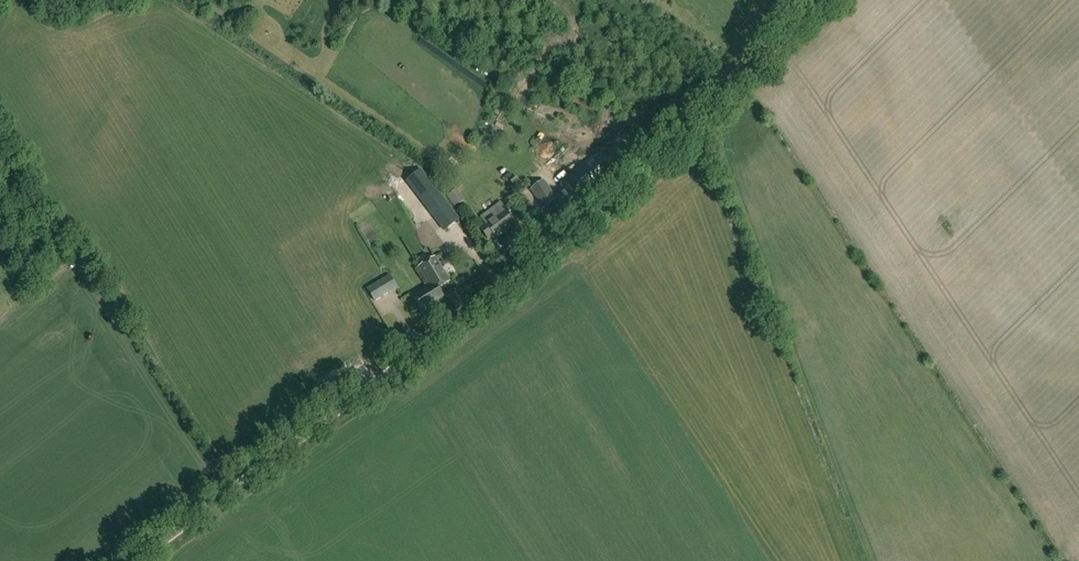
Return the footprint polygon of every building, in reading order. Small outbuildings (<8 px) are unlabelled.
[(567,179),(576,190),(599,173),(590,162),(567,179)] [(453,192),(457,189),(448,176),(445,179),(453,192)] [(459,219),(429,180),(415,191),(445,230),(459,219)] [(545,207),(556,199),(543,181),(532,189),(545,207)] [(462,190),(452,194),(459,210),(468,206),(462,190)] [(508,213),(506,209),(480,228),(488,239),(493,235),(495,238),(504,231),(515,222),(510,215),(511,214),(509,212),(508,213)] [(429,285),(430,285),(433,290),(437,288),(448,281),(432,257),(417,268),(429,285)] [(375,301),(390,292),(382,280),(367,289),(375,301)] [(444,297),(437,288),(433,290),(430,285),(429,285),(414,296),(424,311),(444,297)]
